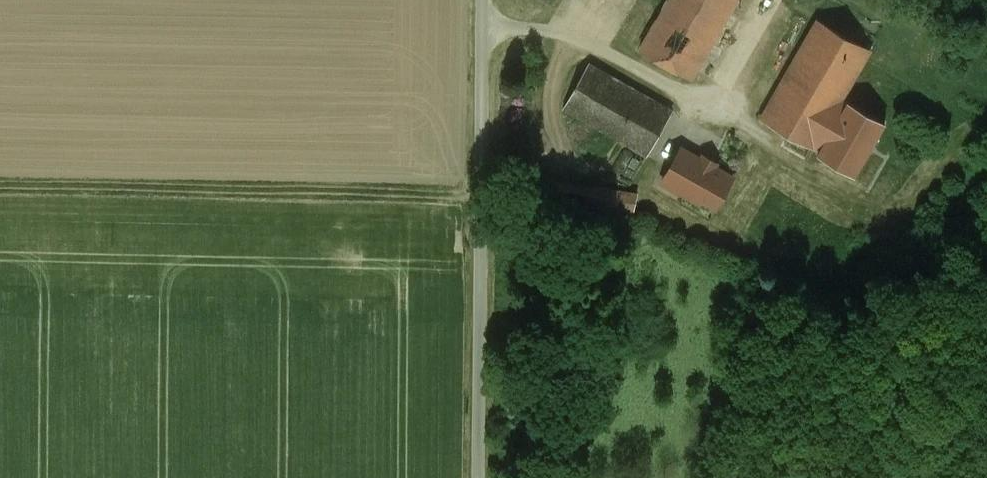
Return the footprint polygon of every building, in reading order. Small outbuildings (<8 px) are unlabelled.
[(641,50),(691,79),(736,0),(670,0),(641,50)] [(814,149),(814,148),(843,99),(871,49),(819,20),(762,119),(814,149)] [(672,112),(589,65),(565,108),(648,155),(672,112)] [(814,148),(821,151),(849,102),(843,99),(814,148)] [(886,123),(849,102),(821,151),(819,155),(856,176),(886,123)] [(733,178),(676,147),(655,186),(712,217),(733,178)] [(636,203),(557,189),(554,209),(633,222),(636,203)]
